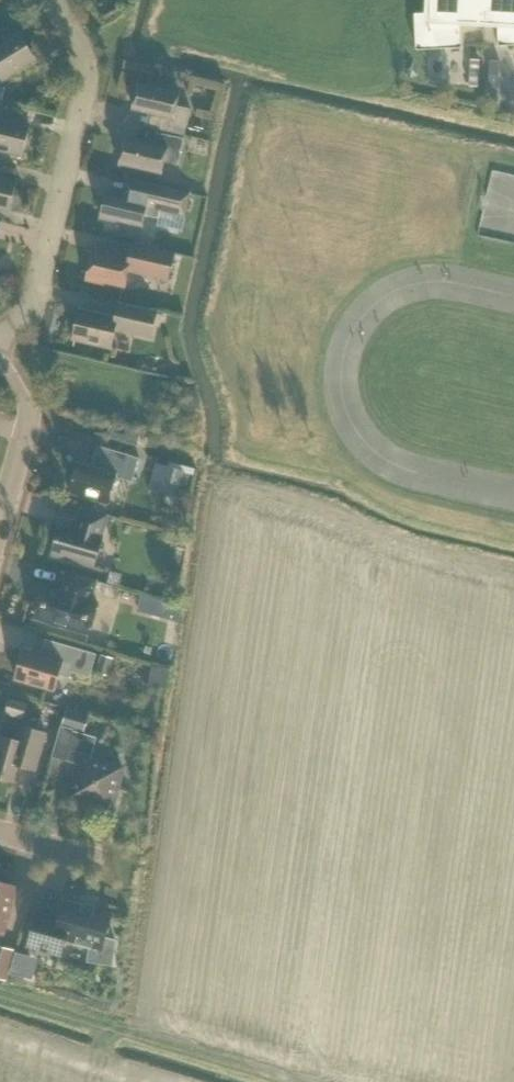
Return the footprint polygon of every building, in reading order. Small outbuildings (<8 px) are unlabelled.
[(460,21),(497,23),(498,46),(513,45),(513,0),(430,0),(429,13),(428,13),(428,14),(459,12),(459,21),(460,21)] [(461,48),(460,21),(459,21),(459,12),(428,14),(428,13),(414,14),(416,50),(461,48)] [(20,33),(0,45),(0,78),(2,81),(36,60),(20,33)] [(498,89),(500,61),(490,60),(488,88),(498,89)] [(184,135),(190,109),(176,106),(180,93),(139,83),(132,110),(160,116),(157,129),(184,135)] [(30,126),(0,119),(0,151),(23,156),(30,126)] [(178,165),(184,139),(157,133),(154,145),(126,139),(119,165),(161,175),(164,162),(178,165)] [(17,181),(0,177),(0,210),(9,212),(17,181)] [(116,226),(121,235),(139,239),(144,215),(158,218),(160,210),(185,216),(190,194),(126,179),(122,195),(107,192),(101,218),(117,222),(116,226)] [(169,282),(176,253),(132,243),(128,258),(93,250),(86,280),(124,288),(128,273),(169,282)] [(150,338),(156,312),(119,303),(116,318),(80,310),(73,340),(111,348),(115,330),(150,338)] [(127,462),(129,455),(97,446),(91,468),(77,464),(69,492),(107,503),(115,477),(122,479),(127,462)] [(136,465),(127,462),(122,479),(131,482),(136,465)] [(157,492),(177,498),(185,471),(165,465),(157,492)] [(101,537),(107,516),(82,509),(76,530),(60,525),(52,555),(94,567),(102,537),(101,537)] [(91,601),(97,581),(67,573),(61,592),(42,587),(33,619),(88,635),(98,603),(91,601)] [(183,605),(143,595),(138,612),(179,622),(183,605)] [(89,677),(96,654),(66,645),(61,662),(24,651),(15,679),(54,690),(58,674),(69,677),(71,672),(89,677)] [(108,676),(113,658),(101,654),(96,672),(108,676)] [(170,669),(151,665),(147,685),(166,689),(170,669)] [(10,699),(6,714),(23,719),(27,704),(10,699)] [(62,709),(45,704),(41,717),(58,722),(62,709)] [(82,733),(88,714),(66,708),(62,723),(52,757),(79,764),(70,797),(93,804),(92,806),(113,812),(118,791),(116,791),(122,768),(91,759),(97,737),(82,733)] [(46,734),(3,721),(0,733),(0,777),(16,782),(21,765),(35,769),(46,734)] [(17,887),(0,883),(0,933),(3,934),(17,887)] [(82,906),(65,901),(60,919),(37,913),(27,946),(61,956),(65,940),(90,947),(88,961),(112,964),(115,941),(105,938),(111,914),(94,909),(95,905),(83,903),(82,906)] [(15,949),(0,945),(0,979),(6,981),(15,949)]
